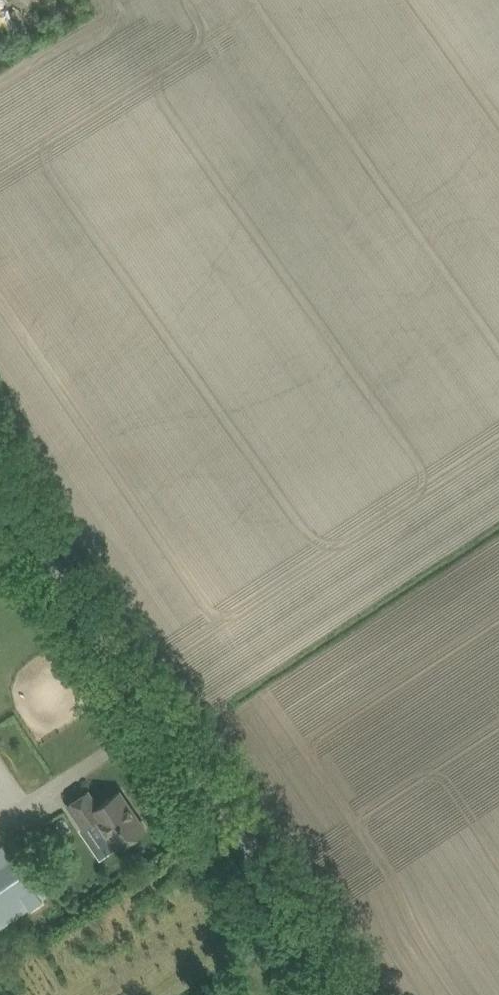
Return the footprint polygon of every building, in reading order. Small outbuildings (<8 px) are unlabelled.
[(96,817),(117,847),(145,828),(120,790),(99,805),(89,790),(68,804),(83,825),(96,817)] [(56,889),(18,832),(14,835),(15,837),(0,847),(0,927),(56,889)]
